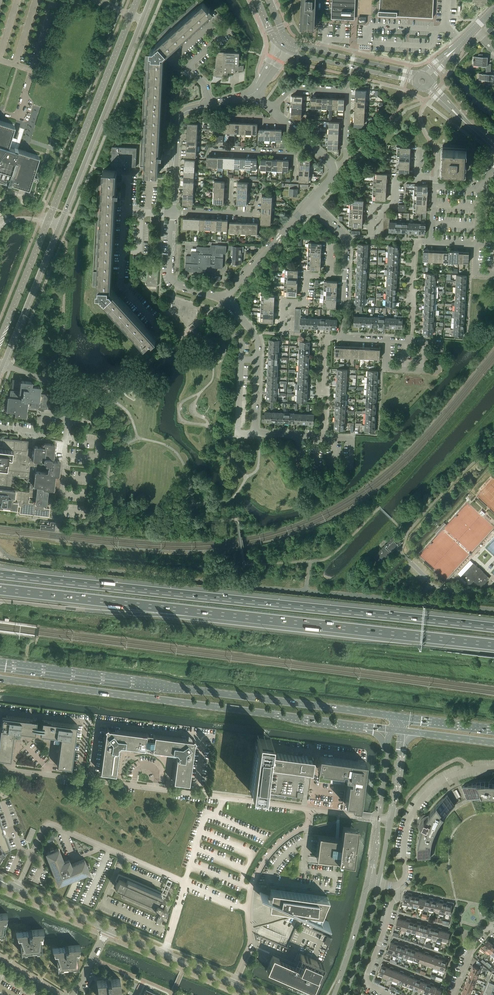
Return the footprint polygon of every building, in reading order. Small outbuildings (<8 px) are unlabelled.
[(314,0),(303,0),(302,28),(313,28),(314,0)] [(382,10),(382,14),(401,15),(401,16),(432,18),(433,0),(382,0),(381,10),(382,10)] [(161,115),(163,66),(163,62),(163,61),(164,57),(164,56),(164,54),(164,53),(166,52),(167,53),(167,52),(168,51),(169,50),(173,48),(201,22),(204,19),(205,18),(209,14),(212,12),(214,10),(210,6),(208,8),(203,2),(200,4),(199,3),(197,1),(154,39),(158,43),(155,45),(156,46),(153,49),(150,48),(150,53),(152,53),(152,56),(145,55),(142,114),(161,115)] [(342,2),(332,2),(331,11),(341,12),(351,12),(351,7),(341,7),(342,2)] [(341,17),(341,12),(331,11),(330,11),(330,16),(331,16),(331,19),(335,19),(335,20),(340,21),(341,17)] [(239,65),(239,53),(233,52),(233,50),(217,50),(217,51),(216,51),(215,68),(214,68),(213,75),(217,76),(217,75),(228,75),(228,72),(235,73),(236,70),(243,70),(244,65),(239,65)] [(487,63),(487,57),(482,57),(482,54),(478,54),(478,56),(473,56),(473,57),(473,61),(473,64),(473,65),(478,65),(485,66),(486,66),(486,71),(490,71),(491,64),(490,64),(487,64),(488,63),(487,63)] [(493,76),(493,72),(490,72),(490,71),(486,71),(485,74),(483,73),(482,73),(479,73),(478,79),(486,80),(486,84),(493,84),(493,76)] [(160,145),(160,138),(161,115),(142,114),(141,143),(140,167),(145,167),(145,172),(158,173),(158,172),(158,168),(159,163),(159,162),(159,155),(163,155),(163,151),(164,145),(160,145)] [(366,123),(367,117),(354,117),(354,126),(364,126),(366,123)] [(0,167),(0,178),(7,180),(7,181),(7,182),(10,183),(11,182),(17,183),(17,184),(18,184),(21,185),(28,187),(28,186),(29,184),(30,183),(29,183),(31,177),(32,177),(37,178),(38,175),(33,173),(35,166),(36,163),(36,162),(38,156),(38,155),(38,156),(35,155),(35,154),(34,154),(28,153),(28,152),(27,152),(24,151),(17,149),(18,147),(14,146),(16,142),(17,142),(17,141),(16,140),(17,138),(10,136),(11,133),(11,132),(13,126),(14,126),(14,125),(13,125),(10,124),(3,122),(0,121),(0,167)] [(338,155),(338,150),(339,149),(337,149),(338,144),(328,144),(328,150),(330,150),(329,151),(335,156),(336,155),(338,155)] [(136,167),(137,148),(112,146),(111,166),(123,166),(123,170),(129,170),(130,167),(136,167)] [(465,172),(466,148),(441,147),(440,171),(465,172)] [(114,228),(115,199),(118,199),(118,198),(118,197),(119,197),(119,196),(118,195),(118,193),(119,193),(119,189),(116,189),(116,181),(116,176),(117,171),(117,170),(103,170),(103,175),(100,175),(98,175),(95,227),(114,228)] [(297,196),(297,189),(297,187),(298,187),(299,184),(290,184),(290,187),(290,188),(289,195),(297,196)] [(112,274),(114,228),(95,227),(92,286),(99,286),(99,289),(97,289),(97,294),(100,294),(102,297),(101,298),(104,300),(100,304),(129,336),(138,346),(141,344),(142,343),(145,345),(151,340),(153,342),(156,338),(154,336),(152,333),(148,329),(147,328),(145,325),(121,299),(119,297),(116,294),(115,293),(114,291),(112,292),(111,290),(111,289),(112,287),(111,287),(111,283),(112,277),(112,274)] [(222,268),(223,258),(220,257),(221,253),(226,253),(226,246),(211,245),(211,247),(196,246),(196,251),(191,251),(191,256),(186,256),(185,271),(202,272),(203,272),(214,272),(215,272),(215,267),(222,268)] [(241,263),(241,256),(242,252),(243,252),(243,246),(232,246),(232,250),(233,250),(232,263),(241,264),(241,263)] [(372,326),(372,317),(372,313),(374,313),(374,310),(372,310),(371,313),(370,313),(369,316),(366,316),(366,326),(372,326)] [(396,327),(396,318),(396,315),(398,315),(398,312),(396,311),(395,315),(394,315),(394,318),(390,317),(390,327),(396,327)] [(339,326),(339,319),(331,319),(330,329),(336,329),(336,326),(339,326)] [(50,400),(50,395),(49,395),(49,394),(40,393),(41,386),(32,385),(33,382),(21,380),(21,381),(19,381),(19,385),(20,386),(19,391),(10,390),(10,391),(9,391),(9,395),(10,395),(10,397),(8,397),(8,398),(7,398),(6,402),(7,402),(7,406),(6,406),(5,411),(6,411),(6,412),(15,413),(15,416),(27,418),(27,417),(28,417),(28,413),(27,412),(28,405),(34,406),(34,408),(48,409),(48,408),(49,408),(49,404),(48,404),(49,400),(50,400)] [(271,422),(272,412),(265,411),(265,414),(262,413),(262,421),(271,422)] [(60,464),(61,464),(61,462),(61,461),(52,460),(52,459),(54,459),(54,458),(55,458),(56,454),(54,454),(55,449),(56,449),(57,445),(55,445),(55,444),(44,443),(43,446),(35,445),(35,449),(28,448),(29,441),(0,437),(0,508),(17,509),(18,506),(20,506),(19,513),(41,516),(49,517),(50,508),(43,507),(43,505),(47,505),(47,504),(48,504),(49,500),(47,500),(48,496),(49,496),(50,491),(48,491),(48,490),(45,490),(45,489),(54,490),(54,489),(55,489),(56,484),(55,484),(55,480),(56,480),(57,476),(56,476),(56,475),(59,476),(59,475),(60,475),(61,471),(60,470),(60,464)] [(40,529),(55,531),(56,522),(51,521),(50,525),(41,524),(40,529)] [(381,563),(401,542),(394,535),(374,557),(381,563)] [(489,578),(483,572),(483,571),(482,571),(482,569),(481,569),(480,568),(479,568),(479,567),(478,567),(473,563),(460,576),(469,585),(474,580),(480,587),(489,578)] [(36,729),(37,724),(37,719),(2,714),(0,730),(0,758),(11,760),(14,733),(15,733),(15,734),(15,735),(16,735),(17,736),(18,736),(18,735),(19,735),(19,734),(19,733),(19,732),(18,732),(18,731),(20,731),(20,732),(35,734),(36,729)] [(57,766),(72,767),(77,724),(42,720),(40,734),(58,737),(57,738),(56,739),(56,740),(57,741),(58,741),(59,741),(60,741),(60,740),(61,741),(60,742),(57,766)] [(147,744),(148,738),(148,733),(118,730),(108,728),(106,730),(101,772),(116,774),(119,747),(121,745),(122,746),(146,749),(147,744)] [(193,750),(194,742),(195,740),(194,739),(192,739),(183,738),(153,734),(151,749),(175,753),(176,752),(178,754),(177,755),(174,781),(189,783),(193,750)] [(313,757),(308,756),(269,751),(269,749),(271,737),(257,735),(256,746),(256,747),(256,750),(250,791),(264,793),(267,765),(311,770),(313,757)] [(360,809),(366,762),(358,761),(358,762),(352,761),(352,760),(351,760),(345,760),(345,759),(319,756),(318,768),(321,768),(320,771),(343,774),(343,772),(346,772),(345,778),(351,779),(350,782),(348,781),(345,804),(352,804),(352,808),(360,809)] [(493,779),(491,779),(490,780),(489,781),(486,781),(484,782),(481,782),(479,782),(476,782),(473,783),(470,784),(467,784),(464,785),(462,786),(466,799),(470,797),(473,796),(477,795),(481,795),(484,795),(488,795),(491,795),(493,795),(493,778),(493,779)] [(452,807),(455,805),(447,794),(445,796),(443,797),(440,799),(438,801),(436,803),(434,805),(433,807),(431,810),(430,812),(428,814),(427,814),(425,815),(424,816),(422,817),(421,818),(420,819),(419,822),(419,823),(419,825),(419,826),(419,828),(419,829),(420,831),(419,833),(419,836),(418,839),(418,841),(417,844),(417,847),(417,850),(417,853),(417,856),(417,858),(430,857),(430,854),(430,850),(430,846),(431,843),(431,839),(432,836),(434,832),(438,823),(440,820),(442,817),(444,814),(446,812),(449,809),(452,807)] [(5,835),(4,834),(3,832),(3,830),(3,829),(0,821),(0,860),(3,854),(4,854),(5,853),(5,852),(11,850),(5,835)] [(30,842),(36,830),(31,828),(26,838),(26,840),(28,841),(30,842)] [(353,863),(356,840),(338,838),(319,836),(316,858),(339,861),(339,867),(352,869),(353,863)] [(87,866),(90,865),(89,862),(86,863),(84,859),(71,864),(69,860),(68,859),(64,861),(59,848),(54,849),(53,847),(50,848),(51,851),(47,852),(58,883),(89,871),(87,866)] [(163,893),(160,891),(119,873),(115,881),(116,881),(118,882),(116,886),(118,887),(116,891),(160,910),(161,908),(165,910),(167,905),(163,903),(165,898),(165,897),(162,896),(163,893)] [(319,917),(328,896),(271,889),(269,906),(306,911),(306,912),(319,917)] [(450,913),(451,905),(453,906),(454,902),(447,901),(446,903),(444,912),(450,913)] [(160,924),(165,914),(161,912),(156,922),(160,924)] [(405,930),(408,918),(407,918),(406,920),(402,919),(400,928),(405,930)] [(416,933),(419,921),(417,921),(416,923),(413,922),(410,931),(416,933)] [(426,935),(429,924),(427,924),(427,926),(423,925),(421,934),(426,935)] [(436,938),(440,927),(438,927),(437,929),(434,928),(431,937),(436,938)] [(42,951),(41,940),(42,940),(44,929),(16,932),(19,942),(20,942),(21,953),(37,951),(42,951)] [(447,941),(450,930),(448,929),(448,932),(444,931),(442,940),(447,941)] [(486,950),(492,943),(487,939),(482,946),(481,946),(479,949),(484,953),(486,950)] [(395,943),(396,941),(394,941),(394,943),(390,942),(387,950),(386,949),(385,953),(391,955),(395,943)] [(398,954),(401,945),(397,944),(398,942),(396,941),(395,943),(391,955),(397,957),(398,954)] [(406,947),(406,945),(405,944),(404,946),(401,945),(398,954),(403,956),(406,947)] [(79,967),(78,956),(79,956),(80,946),(80,945),(68,946),(68,947),(67,947),(67,948),(64,949),(64,946),(52,948),(53,948),(56,958),(57,958),(58,969),(58,968),(78,967),(79,967)] [(408,957),(411,949),(407,948),(408,945),(406,945),(406,947),(403,956),(408,957)] [(416,950),(417,948),(415,948),(414,950),(411,949),(408,957),(413,959),(416,950)] [(418,961),(421,952),(418,951),(418,949),(417,948),(416,950),(413,959),(418,961)] [(426,954),(427,952),(425,951),(424,953),(421,952),(418,961),(423,963),(426,954)] [(428,964),(431,956),(428,954),(429,952),(427,952),(426,954),(423,963),(428,964)] [(313,991),(322,969),(324,964),(301,954),(300,955),(300,956),(300,958),(300,959),(301,960),(300,962),(298,961),(297,964),(299,965),(298,966),(273,955),(266,970),(313,991)] [(436,957),(437,955),(435,954),(435,957),(431,956),(428,964),(433,966),(436,957)] [(438,968),(441,959),(438,958),(439,956),(437,955),(436,957),(433,966),(438,968)] [(444,968),(446,963),(447,964),(449,959),(446,958),(445,960),(441,959),(438,968),(439,968),(438,970),(445,972),(446,968),(444,968)] [(383,976),(386,967),(383,966),(384,963),(382,963),(377,973),(383,976)] [(478,974),(481,968),(482,965),(476,963),(475,966),(472,965),(470,970),(478,974)] [(388,978),(392,967),(390,966),(389,968),(386,967),(383,976),(388,978)] [(393,980),(396,971),(393,970),(394,967),(392,967),(388,978),(393,980)] [(398,981),(402,971),(400,970),(399,972),(396,971),(393,980),(398,981)] [(476,979),(478,974),(470,970),(468,975),(476,979)] [(403,984),(406,975),(403,974),(404,971),(402,971),(398,981),(403,984)] [(408,985),(412,975),(410,974),(409,976),(406,975),(403,984),(408,985)] [(413,987),(416,979),(413,978),(414,975),(412,975),(408,985),(413,987)] [(474,984),(476,979),(468,975),(466,980),(474,984)] [(120,978),(110,979),(111,981),(110,981),(110,980),(107,980),(107,981),(105,981),(104,980),(97,980),(98,990),(99,990),(100,994),(120,994),(119,989),(121,988),(120,978)] [(418,989),(422,979),(420,978),(419,980),(416,979),(413,987),(418,989)] [(423,991),(426,983),(423,982),(424,979),(422,979),(418,989),(423,991)] [(472,989),(474,984),(466,980),(464,985),(472,989)] [(428,993),(432,983),(430,982),(429,984),(426,983),(423,991),(428,993)] [(436,987),(433,986),(434,983),(432,983),(428,993),(432,994),(433,994),(436,987)] [(470,994),(472,989),(464,985),(462,990),(470,994)] [(441,989),(443,990),(444,987),(440,986),(439,988),(436,987),(433,994),(439,994),(441,989)]
